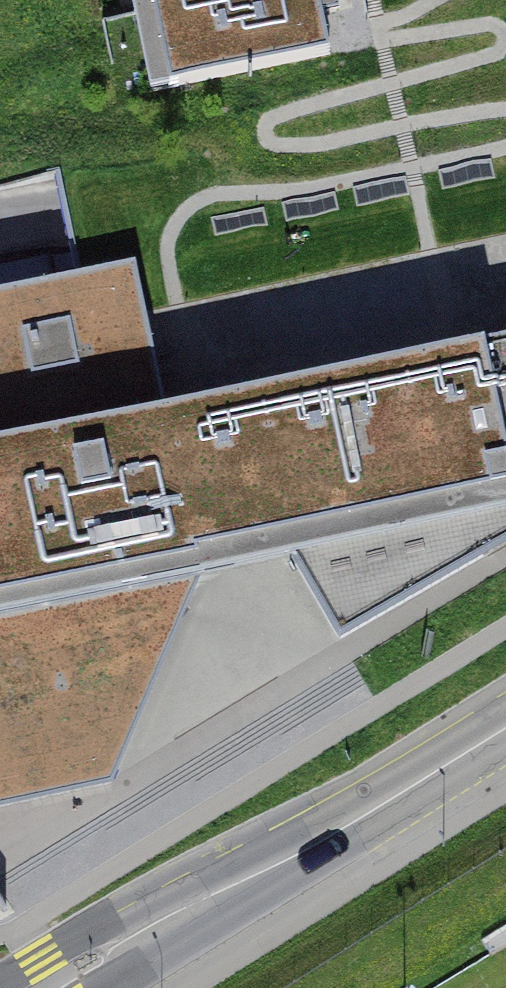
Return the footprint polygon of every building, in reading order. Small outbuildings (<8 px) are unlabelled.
[(314,0),(148,0),(164,78),(323,45),(314,0)] [(198,553),(166,414),(145,311),(0,340),(0,804),(111,780),(147,639),(204,573),(198,553)] [(491,552),(505,543),(505,345),(445,360),(491,552)] [(255,394),(285,535),(291,557),(339,642),(491,552),(445,360),(255,394)] [(166,414),(198,553),(249,542),(285,535),(255,394),(217,403),(166,414)]
